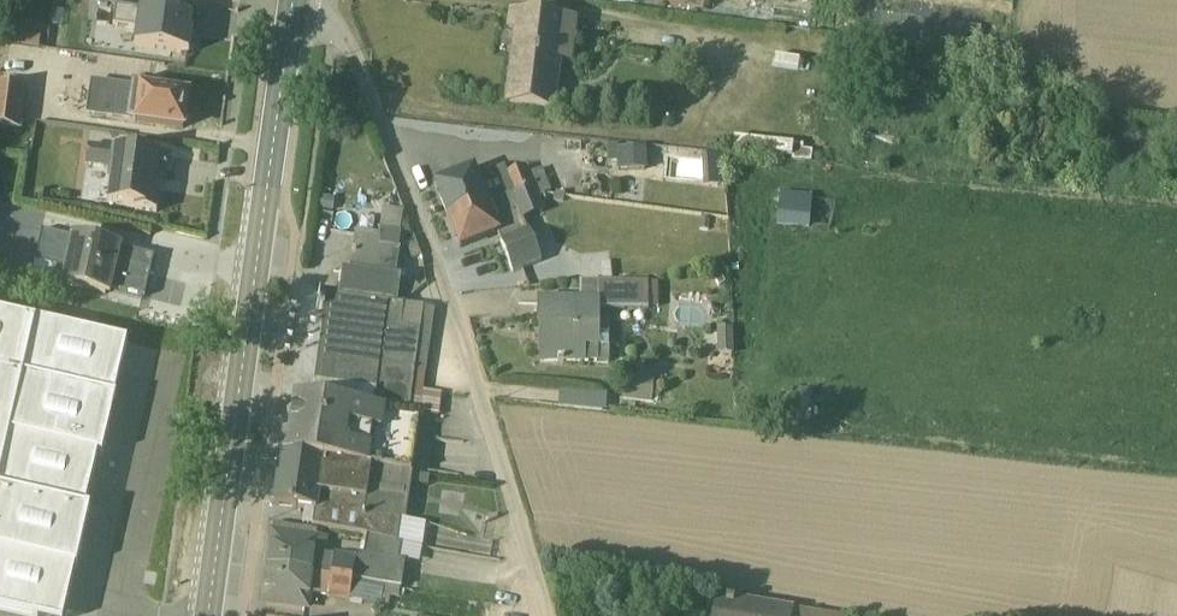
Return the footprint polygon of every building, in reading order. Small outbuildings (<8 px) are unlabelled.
[(198,4),(239,10),(240,0),(199,0),(198,4)] [(114,24),(112,43),(135,46),(132,62),(187,70),(187,68),(189,68),(193,66),(194,55),(192,51),(190,51),(190,49),(188,48),(190,35),(114,24)] [(570,81),(575,36),(506,28),(504,47),(510,49),(502,123),(554,129),(561,81),(570,81)] [(888,28),(885,51),(922,56),(925,34),(888,28)] [(133,104),(90,98),(85,129),(181,143),(186,113),(158,108),(156,99),(151,95),(143,94),(140,95),(135,99),(133,104)] [(20,147),(25,104),(0,101),(0,144),(20,147)] [(615,187),(645,186),(644,164),(616,165),(616,162),(605,163),(606,179),(614,179),(615,187)] [(168,174),(87,163),(84,182),(108,185),(106,200),(109,200),(106,220),(155,229),(157,207),(154,207),(156,191),(165,192),(168,174)] [(717,172),(699,172),(701,203),(719,202),(717,172)] [(536,213),(548,207),(549,206),(539,184),(527,189),(524,181),(506,189),(502,181),(477,191),(474,184),(433,200),(445,232),(532,204),(536,213)] [(511,289),(539,278),(527,245),(524,246),(521,236),(541,228),(532,204),(445,232),(458,264),(495,249),(511,289)] [(777,210),(774,241),(807,244),(810,214),(777,210)] [(339,309),(394,317),(397,295),(392,294),(398,249),(408,250),(403,234),(400,234),(401,228),(381,225),(375,255),(354,252),(349,289),(342,289),(339,309)] [(41,247),(34,277),(57,283),(53,298),(103,310),(105,305),(143,313),(152,273),(41,247)] [(539,345),(538,379),(607,380),(607,337),(596,337),(597,326),(656,325),(656,299),(578,299),(577,317),(537,317),(536,344),(539,345)] [(402,320),(402,318),(324,308),(313,398),(375,406),(373,420),(437,428),(439,410),(421,407),(432,324),(402,320)] [(0,329),(0,615),(66,615),(74,585),(75,585),(89,526),(84,525),(96,472),(101,473),(126,359),(0,329)] [(732,366),(733,341),(716,340),(715,365),(732,366)] [(649,419),(653,394),(634,392),(633,397),(623,396),(620,415),(649,419)] [(285,468),(409,487),(418,430),(408,427),(408,425),(373,420),(375,406),(313,398),(302,411),(294,411),(285,468)] [(410,489),(280,469),(273,521),(303,525),(301,540),(395,559),(398,536),(403,537),(410,489)] [(316,548),(270,542),(265,578),(399,600),(400,577),(396,576),(400,560),(366,554),(361,571),(325,569),(326,553),(315,551),(316,548)] [(325,615),(333,615),(388,615),(388,613),(397,613),(399,600),(265,578),(259,615),(325,615)]
